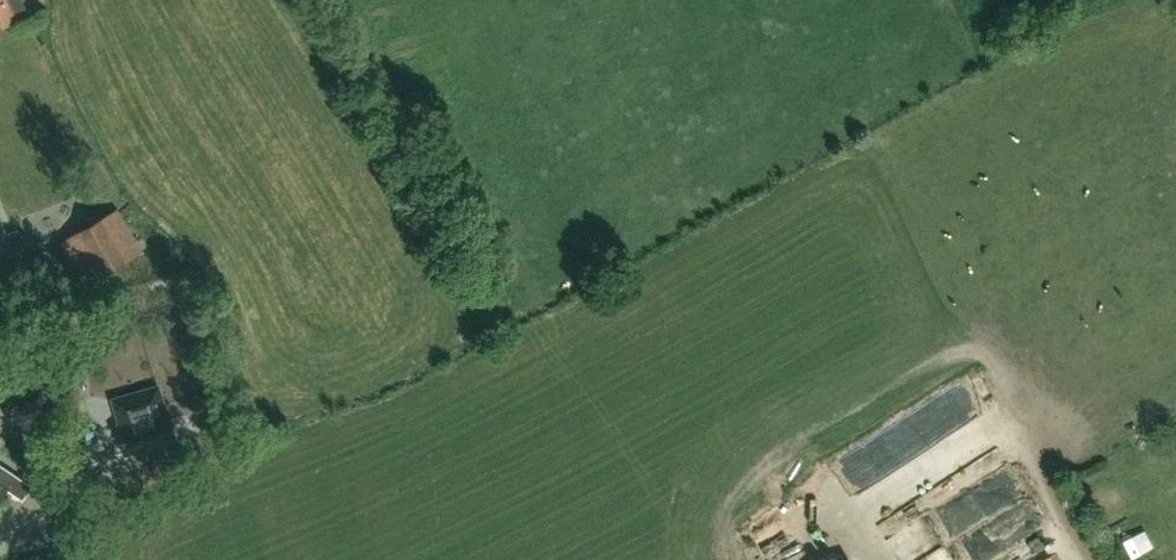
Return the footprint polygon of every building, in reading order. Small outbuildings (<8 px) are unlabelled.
[(10,0),(0,0),(0,28),(18,21),(10,0)] [(118,207),(59,242),(85,285),(143,250),(118,207)] [(10,254),(1,230),(0,230),(0,257),(10,254)] [(124,427),(121,428),(128,452),(175,439),(168,415),(165,416),(158,390),(141,395),(116,402),(124,427)] [(6,489),(23,499),(32,484),(0,464),(0,498),(6,489)] [(1027,540),(1012,511),(951,542),(960,559),(988,559),(1027,540)] [(943,551),(927,559),(947,559),(943,551)]
